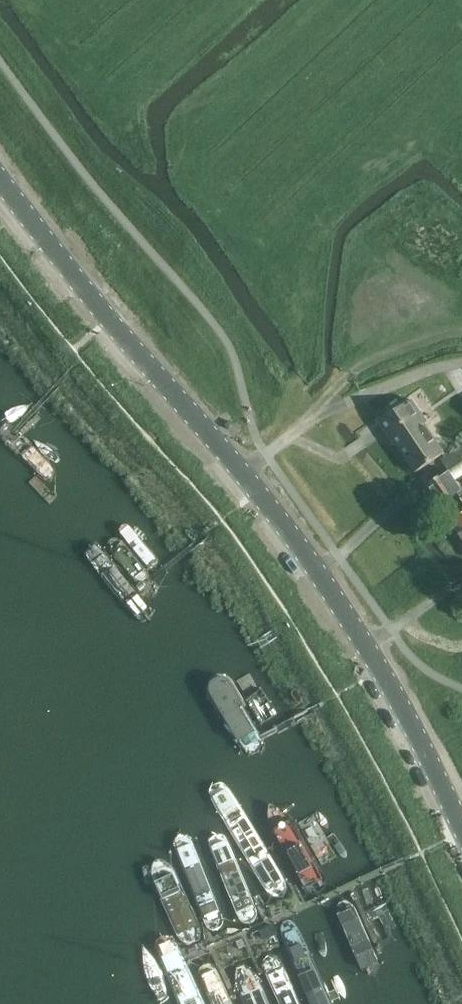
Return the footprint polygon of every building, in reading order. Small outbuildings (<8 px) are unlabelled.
[(445,454),(418,415),(421,413),(412,401),(379,423),(388,436),(390,434),(417,473),(445,454)] [(231,422),(225,427),(229,431),(235,426),(231,422)] [(43,480),(46,480),(49,480),(51,478),(53,475),(54,473),(54,470),(53,467),(11,427),(8,425),(6,424),(3,425),(0,426),(0,441),(43,480)] [(453,453),(453,454),(446,458),(453,468),(450,470),(458,480),(461,477),(461,447),(453,453)] [(458,480),(450,470),(438,478),(427,486),(442,507),(458,495),(461,493),(461,486),(458,480)] [(452,522),(461,538),(461,516),(452,522)] [(92,535),(78,531),(76,544),(141,623),(144,625),(147,625),(150,624),(153,623),(155,621),(156,618),(156,615),(156,612),(155,610),(92,535)] [(264,741),(263,739),(232,678),(230,677),(228,676),(227,676),(225,676),(223,676),(221,677),(220,678),(218,679),(217,680),(216,681),(215,683),(215,685),(214,687),(247,750),(249,751),(250,752),(252,753),(253,753),(255,753),(256,753),(258,753),(259,752),(261,751),(262,750),(263,749),(264,747),(264,746),(264,744),(264,743),(264,741)] [(277,882),(277,880),(236,791),(235,790),(234,788),(233,787),(232,786),(230,786),(229,785),(227,785),(225,785),(224,786),(222,787),(221,788),(220,789),(219,790),(218,792),(218,793),(218,795),(218,796),(219,798),(259,886),(260,888),(261,890),(262,892),(264,893),(265,894),(267,895),(269,896),(271,897),(273,897),(275,897),(276,895),(277,893),(277,891),(278,889),(278,886),(278,884),(277,882)] [(271,830),(272,832),(311,894),(313,895),(314,895),(316,896),(318,896),(320,895),(322,895),(324,894),(325,893),(327,892),(328,891),(330,889),(330,888),(331,886),(332,884),(332,882),(332,880),(291,820),(288,818),(285,816),(282,814),(279,813),(276,812),(273,810),(270,810),(269,812),(269,815),(268,817),(268,820),(269,822),(269,825),(270,828),(271,830)] [(247,903),(247,902),(221,833),(211,828),(208,837),(231,906),(231,907),(232,909),(233,910),(234,911),(235,912),(236,913),(237,914),(239,914),(241,914),(242,913),(243,913),(245,912),(246,911),(247,909),(247,908),(247,906),(247,905),(247,903)] [(176,843),(176,845),(204,921),(205,922),(206,924),(207,926),(208,928),(209,929),(211,930),(213,931),(215,932),(217,932),(219,933),(221,932),(222,930),(223,928),(224,926),(225,924),(225,921),(226,919),(226,917),(198,842),(197,840),(197,838),(196,837),(195,835),(194,834),(193,833),(191,832),(189,831),(188,831),(186,831),(184,831),(182,832),(181,832),(179,833),(178,835),(177,836),(176,838),(176,839),(176,841),(176,843)] [(204,933),(203,932),(173,866),(158,861),(155,878),(184,941),(185,943),(186,944),(187,945),(189,946),(190,947),(192,947),(194,947),(195,947),(197,946),(199,945),(200,944),(201,943),(202,942),(203,940),(204,939),(204,937),(204,935),(204,933)] [(338,904),(338,905),(365,968),(367,970),(369,972),(371,973),(373,975),(375,976),(377,977),(380,978),(381,976),(381,974),(382,971),(382,969),(382,966),(382,964),(382,962),(355,899),(354,898),(353,897),(352,896),(350,895),(349,895),(347,895),(345,895),(344,895),(342,896),(341,897),(340,898),(339,899),(338,901),(338,902),(338,904)] [(283,930),(311,1003),(333,1003),(303,924),(302,922),(301,921),(300,920),(299,919),(297,918),(295,918),(294,918),(292,918),(290,918),(289,919),(287,920),(286,921),(285,922),(284,924),(283,925),(283,927),(283,929),(283,930)] [(159,951),(182,1003),(208,1003),(179,941),(178,939),(177,938),(176,937),(174,936),(172,935),(171,935),(169,935),(167,935),(165,936),(164,936),(162,937),(161,939),(160,940),(159,942),(158,944),(158,945),(158,947),(159,949),(159,951)] [(264,963),(280,1003),(301,1003),(283,958),(282,956),(281,955),(280,954),(278,953),(277,952),(275,952),(273,952),(272,952),(270,952),(269,953),(267,954),(266,955),(265,957),(264,958),(264,960),(263,962),(264,963)] [(203,978),(214,1003),(234,1003),(219,968),(218,967),(217,965),(216,964),(215,964),(213,963),(211,963),(210,963),(208,963),(207,964),(205,965),(204,966),(203,967),(202,969),(202,970),(201,972),(201,973),(202,975),(202,976),(203,978)] [(244,1003),(269,1003),(258,977),(253,970),(246,965),(245,964),(243,964),(241,964),(239,965),(238,967),(237,972),(237,980),(238,987),(244,1003)]
